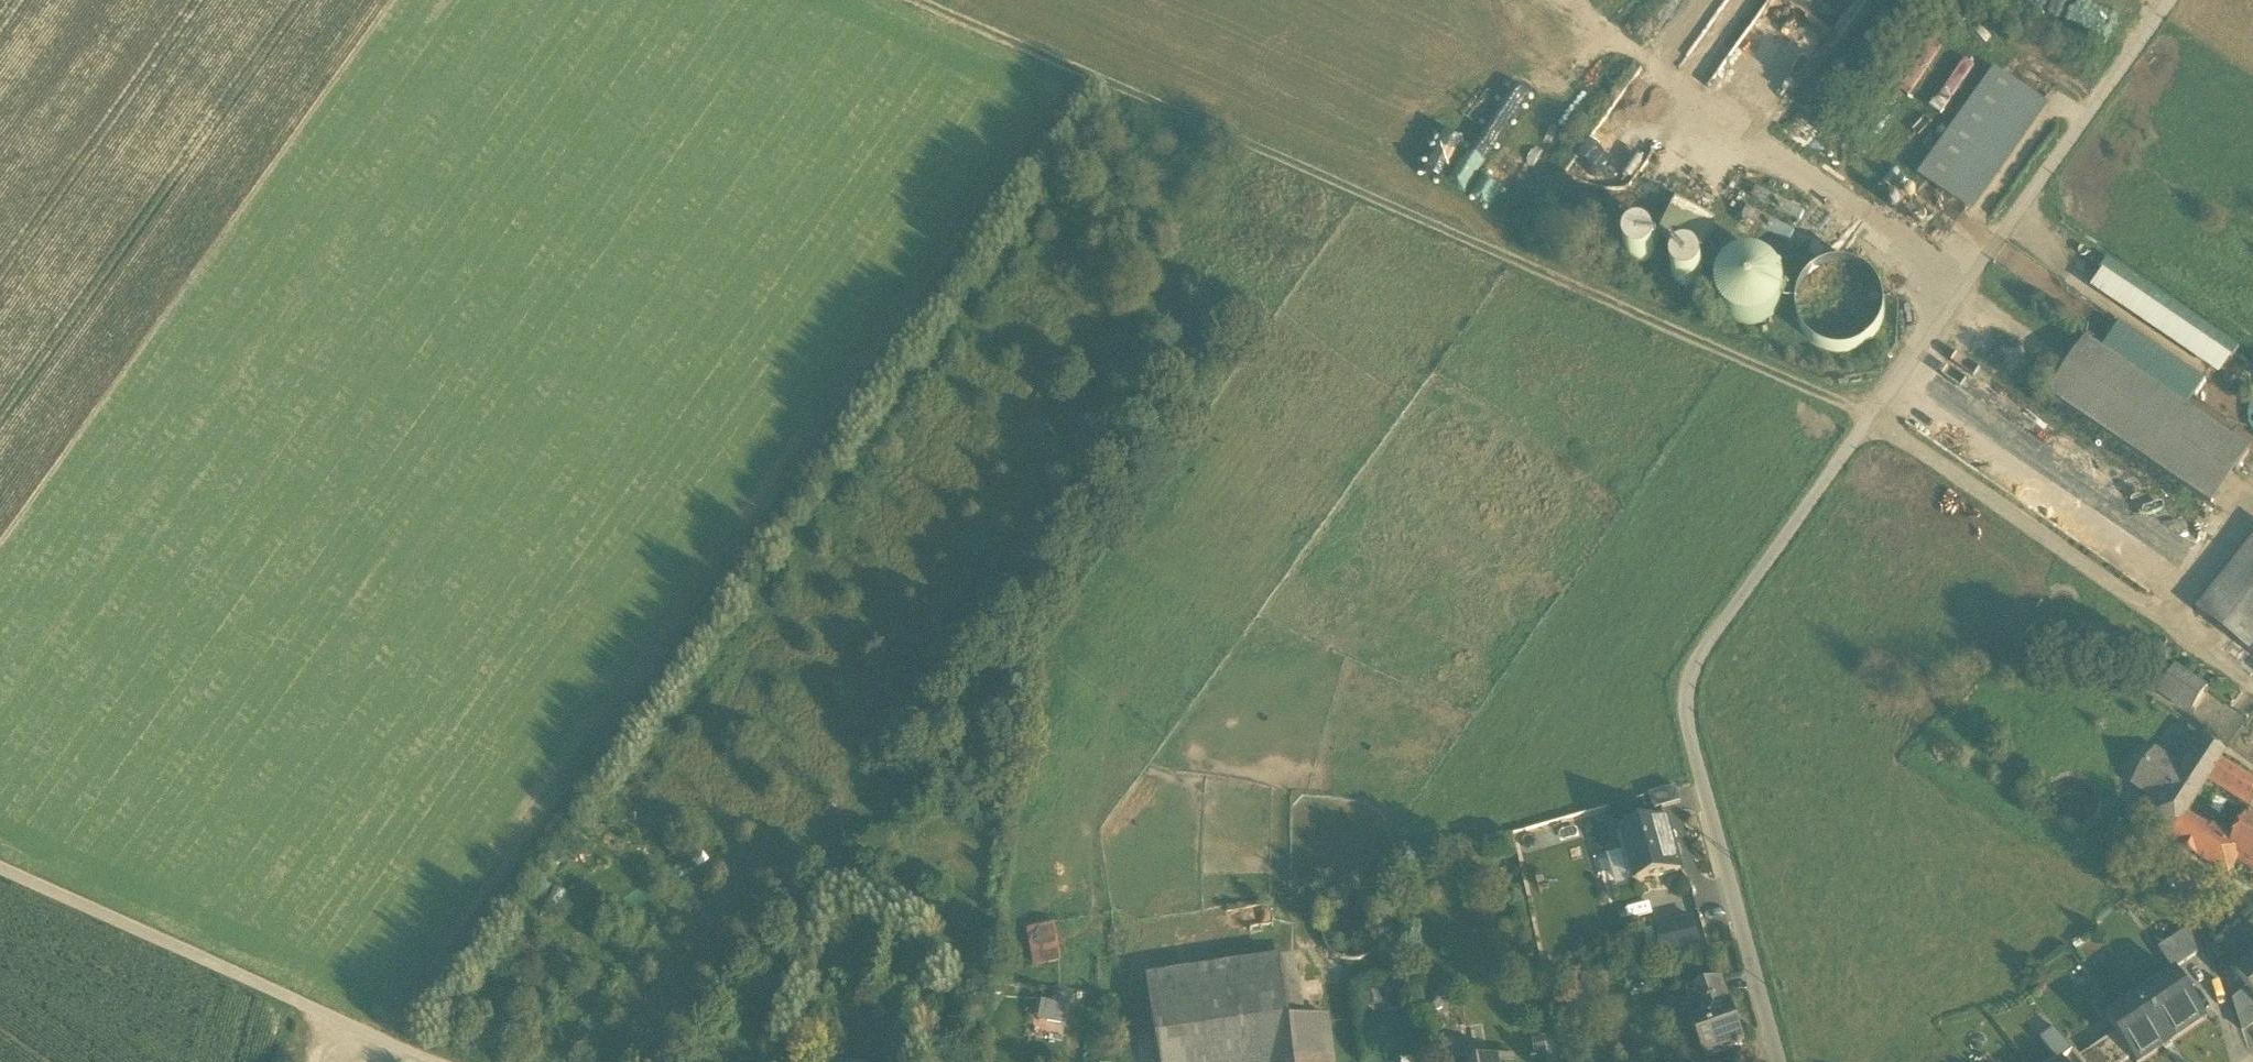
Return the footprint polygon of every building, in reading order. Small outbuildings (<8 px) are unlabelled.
[(1747,6),(1752,9),(1757,0),(1726,0),(1685,69),(1712,84),(1733,47),(1726,43),(1747,6)] [(1810,46),(1809,30),(1784,31),(1787,73),(1776,74),(1776,80),(1798,79),(1796,47),(1810,46)] [(1973,64),(1926,41),(1894,105),(1924,120),(1937,92),(1955,101),(1973,64)] [(1919,179),(1966,213),(2043,105),(1996,72),(1919,179)] [(1752,199),(1800,224),(1805,214),(1757,190),(1752,199)] [(1677,204),(1666,224),(1705,244),(1716,225),(1677,204)] [(1742,219),(1790,244),(1795,234),(1747,209),(1742,219)] [(1698,258),(1705,244),(1666,224),(1659,238),(1698,258)] [(1647,262),(1654,253),(1653,242),(1644,235),(1632,235),(1624,244),(1625,255),(1636,264),(1647,262)] [(1823,249),(1814,245),(1809,254),(1818,259),(1823,249)] [(1695,284),(1701,276),(1700,265),(1692,257),(1680,258),(1672,267),(1673,278),(1683,287),(1695,284)] [(1716,290),(1718,303),(1724,314),(1734,322),(1747,326),(1760,325),(1772,318),(1780,308),(1784,295),(1782,282),(1776,271),(1765,262),(1753,259),(1740,260),(1728,267),(1720,277),(1716,290)] [(2100,271),(2103,273),(2232,361),(2239,349),(2108,260),(2100,271)] [(1796,307),(1798,324),(1806,340),(1820,350),(1836,355),(1854,353),(1869,345),(1880,331),(1885,314),(1883,297),(1874,282),(1861,271),(1844,266),(1827,268),(1811,277),(1800,290),(1796,307)] [(2232,361),(2103,273),(2090,291),(2219,379),(2232,361)] [(2049,396),(2212,508),(2249,454),(2086,342),(2075,358),(2049,396)] [(2251,655),(2252,652),(2252,539),(2196,612),(2251,655)] [(2209,690),(2176,668),(2159,694),(2192,716),(2209,690)] [(2187,815),(2209,781),(2221,761),(2225,755),(2196,736),(2176,767),(2154,800),(2139,823),(2171,842),(2187,815)] [(2131,785),(2154,800),(2176,767),(2154,753),(2137,755),(2128,769),(2131,785)] [(2221,761),(2209,781),(2249,807),(2252,802),(2252,782),(2221,761)] [(1651,797),(1655,812),(1663,809),(1680,805),(1676,790),(1651,797)] [(2252,868),(2252,814),(2247,811),(2246,810),(2232,837),(2230,841),(2244,848),(2238,859),(2252,868)] [(2171,842),(2195,856),(2211,829),(2187,815),(2171,842)] [(1629,853),(1638,885),(1681,873),(1667,822),(1624,834),(1624,835),(1618,836),(1623,855),(1629,853)] [(2215,832),(2211,829),(2195,856),(2228,875),(2238,859),(2244,848),(2230,841),(2232,837),(2217,828),(2215,832)] [(1629,853),(1623,855),(1632,887),(1638,885),(1629,853)] [(1695,922),(1656,931),(1664,961),(1702,951),(1695,922)] [(1038,929),(1045,966),(1058,963),(1051,926),(1038,929)] [(1045,966),(1038,929),(1025,931),(1033,968),(1045,966)] [(2158,950),(2173,971),(2198,954),(2191,933),(2186,931),(2158,950)] [(1294,957),(1276,959),(1285,1020),(1285,1022),(1303,1020),(1294,957)] [(1276,959),(1167,975),(1177,1036),(1285,1020),(1276,959)] [(2252,995),(2252,967),(2239,978),(2247,988),(2252,995)] [(2137,1061),(2139,1061),(2172,1038),(2203,1017),(2204,1018),(2207,1016),(2176,972),(2175,973),(2176,974),(2159,986),(2162,991),(2148,1000),(2145,994),(2143,995),(2148,1001),(2133,1011),(2130,1006),(2110,1020),(2109,1019),(2108,1020),(2117,1034),(2132,1055),(2137,1061)] [(1154,1040),(1177,1036),(1167,975),(1144,979),(1154,1040)] [(1688,991),(1694,1009),(1728,997),(1721,979),(1688,991)] [(2158,985),(2145,994),(2148,1000),(2162,991),(2159,986),(2158,985)] [(2243,1029),(2252,1021),(2252,995),(2247,988),(2233,999),(2243,1029)] [(1666,999),(1672,1017),(1687,1011),(1694,1009),(1688,991),(1666,999)] [(2129,1005),(2130,1006),(2133,1011),(2148,1001),(2143,995),(2129,1005)] [(1687,1011),(1704,1059),(1745,1044),(1728,997),(1694,1009),(1687,1011)] [(1069,1006),(1041,1001),(1037,1022),(1065,1027),(1069,1006)] [(1285,1022),(1290,1061),(1331,1061),(1326,1018),(1303,1020),(1285,1022)] [(1285,1022),(1285,1020),(1177,1036),(1154,1040),(1153,1040),(1157,1061),(1290,1061),(1285,1022)] [(2055,1061),(2060,1061),(2072,1052),(2055,1030),(2039,1043),(2055,1061)] [(2080,1061),(2123,1061),(2132,1055),(2117,1034),(2079,1060),(2080,1061)]
